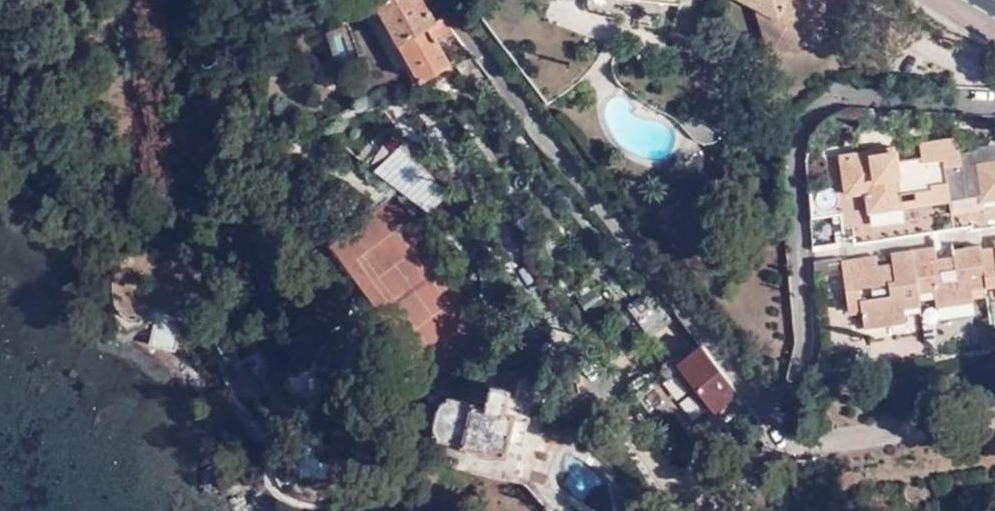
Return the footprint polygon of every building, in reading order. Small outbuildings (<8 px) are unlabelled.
[(404,40),(443,16),(430,0),(382,0),(404,40)] [(754,3),(777,14),(786,45),(814,36),(811,24),(840,15),(836,0),(749,0),(754,3)] [(777,14),(754,3),(768,50),(786,45),(777,14)] [(404,40),(425,78),(452,62),(438,38),(454,30),(443,16),(404,40)] [(353,28),(332,31),(337,62),(358,59),(353,28)] [(386,128),(363,150),(425,216),(448,194),(386,128)] [(842,184),(864,182),(865,192),(846,194),(853,245),(937,232),(933,201),(949,199),(952,230),(969,228),(969,230),(994,227),(994,146),(988,147),(987,145),(975,146),(975,151),(956,153),(955,138),(919,143),(920,157),(894,161),(892,148),(838,156),(842,184)] [(864,182),(842,184),(843,194),(846,194),(865,192),(864,182)] [(937,232),(952,230),(949,199),(933,201),(937,232)] [(814,273),(839,270),(845,308),(860,307),(861,313),(862,327),(903,321),(902,306),(918,304),(916,294),(916,286),(930,285),(931,292),(934,306),(971,300),(970,289),(969,283),(983,282),(983,278),(994,276),(994,244),(992,244),(993,250),(979,252),(978,247),(952,250),(952,257),(934,259),(933,249),(889,256),(890,267),(876,269),(874,258),(839,263),(838,260),(813,263),(814,273)] [(994,286),(994,276),(983,278),(983,282),(984,287),(994,286)] [(916,286),(916,294),(931,292),(930,285),(916,286)] [(626,307),(647,335),(671,317),(650,290),(626,307)] [(715,410),(738,394),(701,346),(678,361),(715,410)] [(548,379),(520,375),(520,378),(508,377),(506,389),(501,389),(500,393),(493,397),(485,396),(479,399),(477,405),(450,397),(441,400),(433,423),(437,432),(504,451),(515,413),(526,416),(536,391),(546,393),(548,379)]
